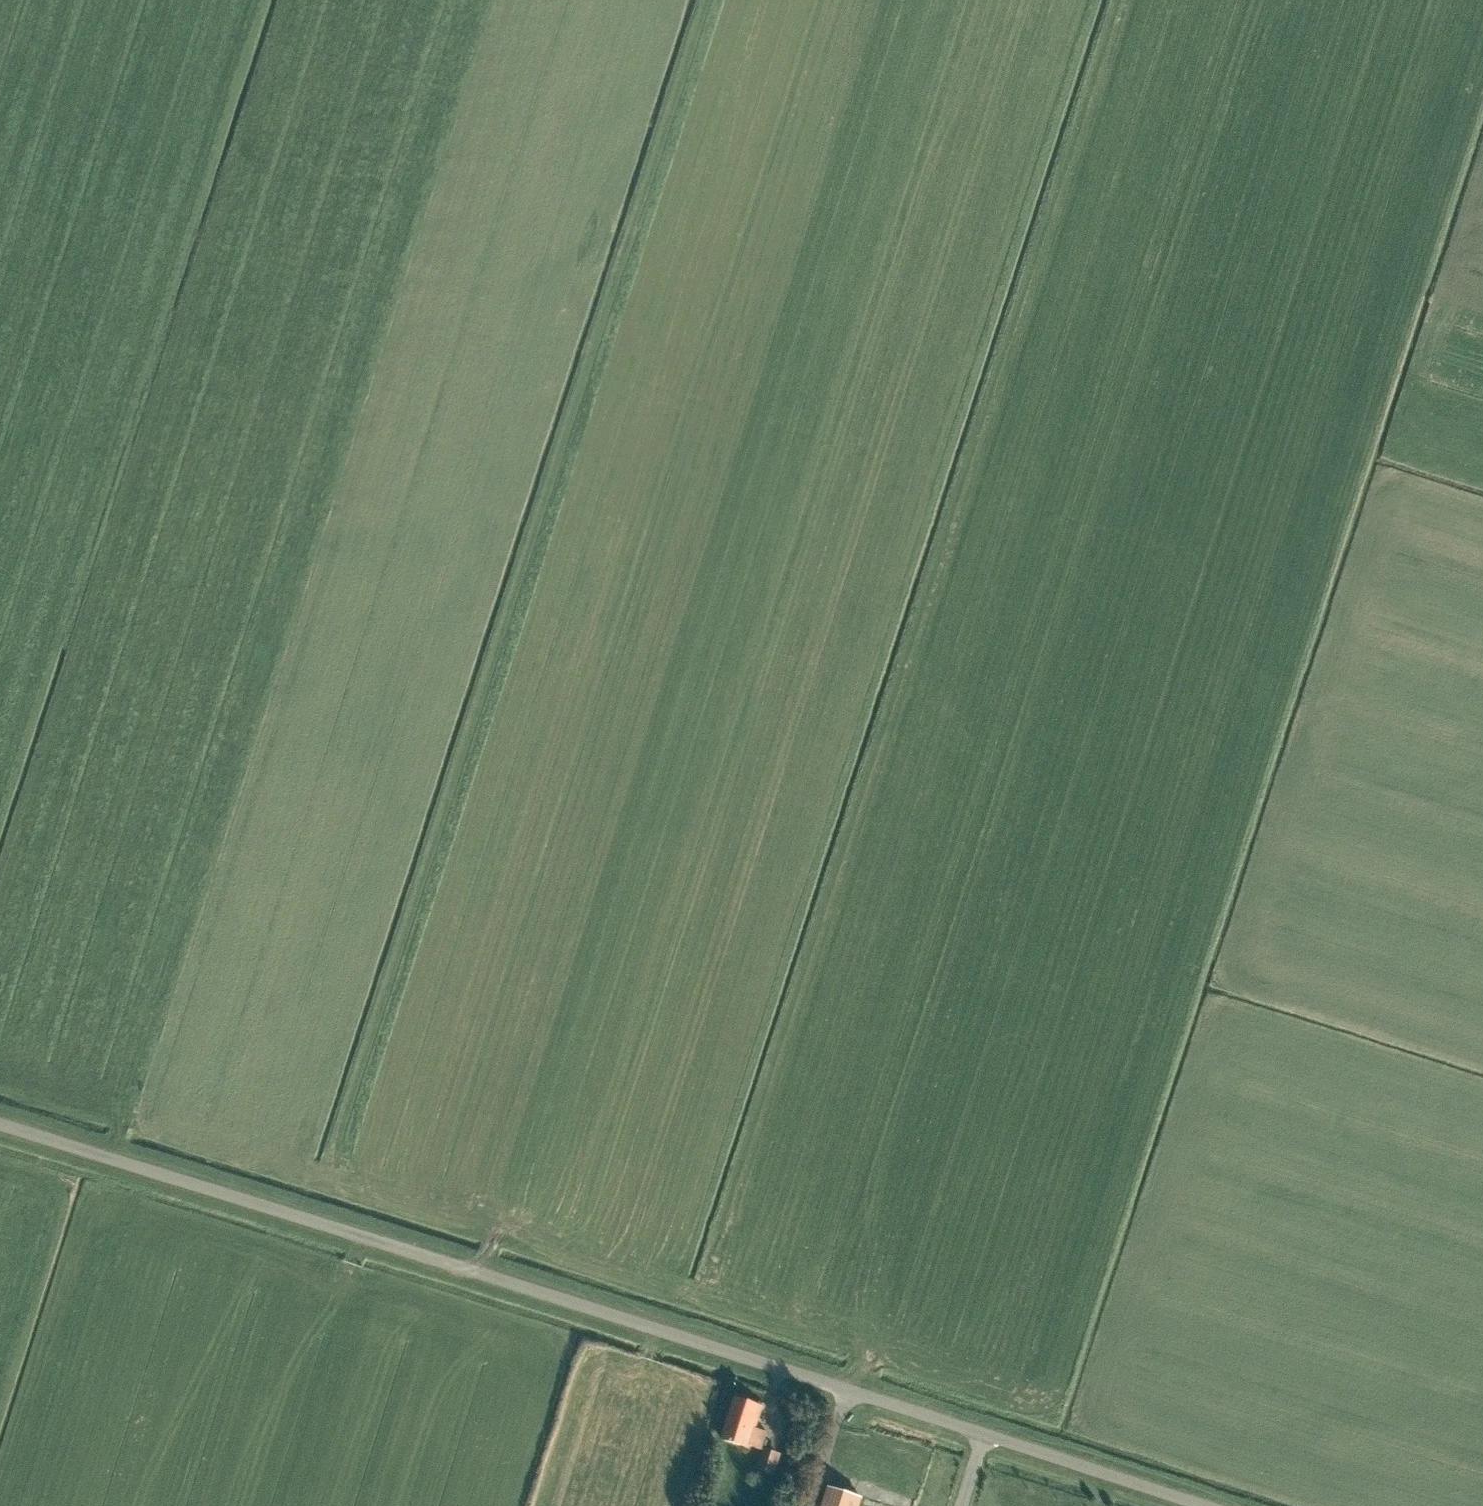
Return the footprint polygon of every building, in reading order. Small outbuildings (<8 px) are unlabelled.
[(762,1450),(767,1433),(755,1429),(762,1407),(735,1399),(723,1440),(749,1448),(750,1446),(762,1450)] [(781,1455),(764,1450),(757,1469),(774,1475),(781,1455)] [(800,1473),(791,1470),(788,1482),(797,1485),(800,1473)] [(862,1498),(831,1488),(825,1505),(860,1505),(862,1498)]
